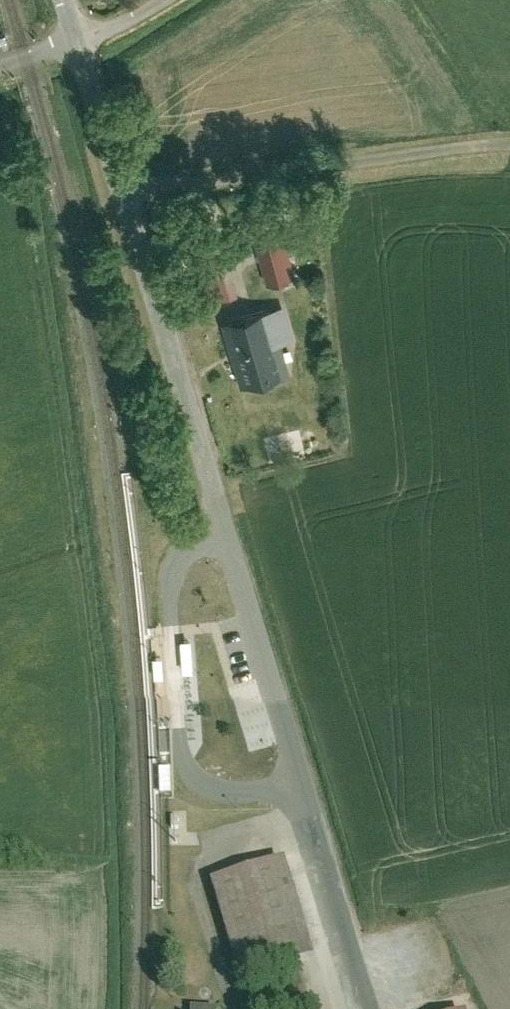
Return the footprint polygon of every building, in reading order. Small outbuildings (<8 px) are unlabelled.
[(267,283),(298,274),(278,196),(246,204),(267,283)] [(267,316),(228,327),(245,386),(284,374),(267,316)] [(284,870),(214,891),(239,976),(309,956),(284,870)]
